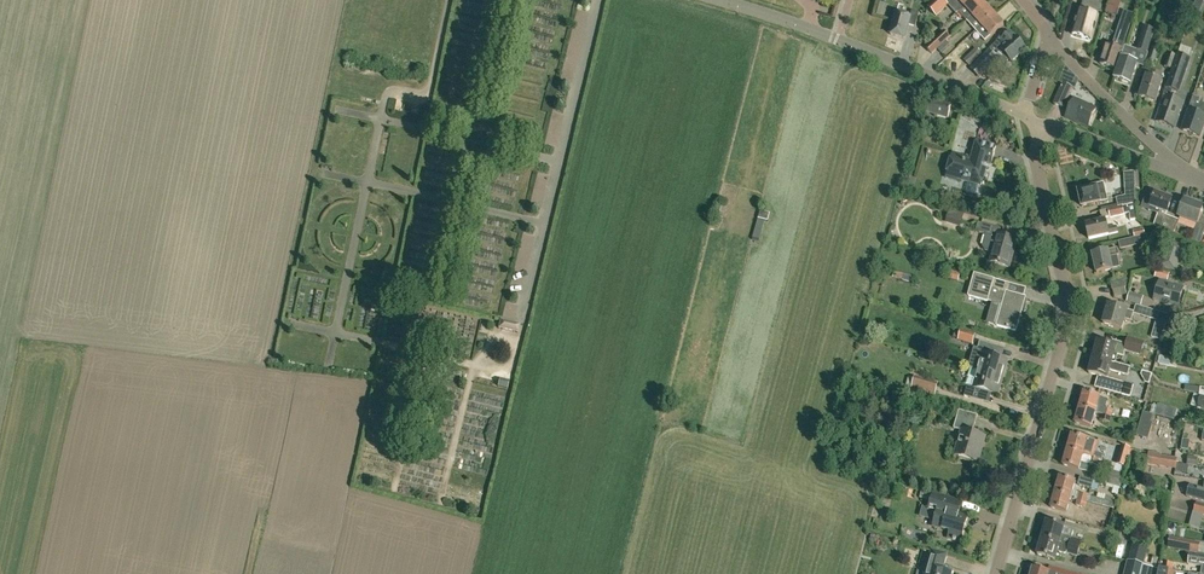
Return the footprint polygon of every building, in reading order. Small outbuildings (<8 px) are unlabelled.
[(971,0),(935,0),(928,6),(936,15),(946,6),(948,5),(956,13),(971,0)] [(986,4),(982,0),(971,0),(956,13),(956,14),(958,12),(967,21),(986,4)] [(1112,14),(1119,17),(1123,2),(1117,0),(1110,0),(1105,17),(1110,19),(1112,14)] [(1084,1),(1081,12),(1079,12),(1073,35),(1091,40),(1100,6),(1084,1)] [(976,31),(995,14),(986,4),(967,21),(971,25),(977,20),(981,25),(975,30),(976,31)] [(915,26),(920,12),(912,10),(910,17),(897,12),(890,33),(904,37),(909,24),(915,26)] [(985,41),(1004,24),(995,14),(976,31),(985,41)] [(1147,53),(1155,30),(1145,27),(1137,50),(1141,51),(1147,53)] [(946,40),(950,37),(944,30),(926,47),(932,53),(946,40)] [(1015,36),(1010,31),(1001,39),(999,37),(994,44),(990,49),(971,68),(980,76),(994,62),(999,67),(1009,58),(1012,61),(1026,48),(1015,36)] [(1122,40),(1115,38),(1113,45),(1107,43),(1100,63),(1116,69),(1126,39),(1123,38),(1122,40)] [(937,48),(941,53),(949,44),(946,40),(937,48)] [(1131,83),(1138,62),(1141,51),(1137,50),(1132,48),(1125,46),(1114,78),(1131,83)] [(1154,63),(1159,49),(1151,46),(1147,61),(1154,63)] [(977,47),(965,59),(970,64),(982,53),(977,47)] [(1171,69),(1176,55),(1169,52),(1164,66),(1171,69)] [(1178,91),(1189,59),(1177,55),(1155,120),(1175,127),(1184,101),(1169,97),(1172,89),(1178,91)] [(1160,79),(1162,74),(1151,70),(1149,75),(1147,74),(1140,96),(1156,101),(1163,80),(1160,79)] [(1063,107),(1072,87),(1062,83),(1053,103),(1063,107)] [(1203,101),(1203,100),(1194,96),(1194,98),(1183,129),(1200,135),(1203,123),(1203,101)] [(948,117),(951,105),(940,102),(940,100),(930,97),(926,111),(948,117)] [(1087,127),(1096,107),(1074,97),(1065,117),(1087,127)] [(970,130),(972,121),(966,120),(965,126),(959,125),(954,147),(960,148),(964,128),(970,130)] [(981,185),(984,177),(986,178),(988,173),(985,172),(988,162),(992,163),(996,147),(976,141),(972,157),(952,152),(947,172),(959,176),(958,179),(969,182),(966,191),(976,194),(978,184),(981,185)] [(1078,191),(1080,200),(1082,206),(1108,200),(1104,181),(1093,184),(1093,187),(1078,191)] [(1118,206),(1135,202),(1135,186),(1125,186),(1126,196),(1116,198),(1118,206)] [(1167,213),(1173,199),(1155,193),(1148,209),(1157,213),(1152,226),(1157,228),(1167,231),(1172,218),(1165,215),(1166,212),(1167,213)] [(1196,223),(1203,207),(1184,200),(1178,216),(1196,223)] [(1136,211),(1134,203),(1123,206),(1122,205),(1108,209),(1100,211),(1101,218),(1109,216),(1110,218),(1125,214),(1129,213),(1130,220),(1137,219),(1136,211)] [(723,218),(726,206),(717,204),(714,216),(723,218)] [(770,213),(760,210),(758,218),(752,241),(758,243),(760,234),(761,234),(764,220),(768,221),(770,213)] [(1175,230),(1179,220),(1172,218),(1167,231),(1169,232),(1173,234),(1175,230)] [(1106,227),(1105,220),(1086,224),(1089,239),(1118,232),(1116,225),(1106,227)] [(1008,266),(1016,239),(999,234),(1001,228),(982,222),(979,232),(987,234),(983,245),(983,247),(985,251),(991,253),(989,261),(1008,266)] [(1134,237),(1145,234),(1144,228),(1133,230),(1134,237)] [(1169,232),(1167,231),(1157,228),(1154,237),(1165,242),(1169,232)] [(1194,232),(1191,240),(1200,243),(1203,235),(1194,232)] [(1145,235),(1145,234),(1134,237),(1118,241),(1120,249),(1149,242),(1147,234),(1145,235)] [(1176,271),(1184,247),(1168,242),(1160,266),(1176,271)] [(1097,272),(1112,269),(1109,258),(1119,255),(1117,248),(1092,254),(1097,272)] [(1016,330),(1025,297),(1007,292),(1009,283),(975,273),(969,295),(987,300),(988,300),(1003,304),(997,325),(1016,330)] [(1113,290),(1127,287),(1125,278),(1111,281),(1113,290)] [(1178,306),(1183,286),(1160,280),(1155,299),(1178,306)] [(1141,304),(1143,297),(1129,293),(1127,300),(1141,304)] [(1132,321),(1134,312),(1108,304),(1103,323),(1122,328),(1124,319),(1132,321)] [(1163,325),(1166,314),(1145,307),(1142,316),(1157,320),(1156,323),(1163,325)] [(518,332),(520,324),(500,319),(498,328),(518,332)] [(967,331),(963,330),(961,337),(965,338),(975,341),(977,333),(967,330),(967,331)] [(1143,346),(1144,342),(1128,338),(1126,345),(1113,341),(1112,344),(1098,341),(1094,357),(1115,362),(1117,353),(1124,355),(1125,350),(1141,355),(1143,347),(1143,346)] [(1002,377),(1007,360),(996,356),(998,346),(980,341),(977,351),(983,353),(978,370),(1002,377)] [(1169,366),(1171,358),(1160,356),(1159,364),(1169,366)] [(1115,362),(1094,357),(1089,373),(1098,376),(1095,387),(1122,394),(1125,383),(1107,378),(1110,369),(1127,374),(1129,368),(1114,364),(1115,362)] [(997,394),(1002,377),(978,370),(973,387),(967,385),(964,395),(983,401),(986,391),(997,394)] [(1142,371),(1141,374),(1145,382),(1149,383),(1152,374),(1142,371)] [(914,381),(910,380),(909,386),(912,387),(912,389),(922,391),(924,383),(914,381)] [(1095,412),(1103,414),(1104,409),(1104,408),(1097,406),(1100,397),(1084,392),(1079,407),(1095,412)] [(1091,427),(1095,412),(1079,407),(1075,422),(1091,427)] [(1102,415),(1111,417),(1111,415),(1112,411),(1113,411),(1104,409),(1103,414),(1102,415)] [(975,424),(978,415),(959,410),(956,419),(975,424)] [(1148,439),(1155,415),(1143,411),(1136,435),(1148,439)] [(1109,423),(1111,417),(1102,415),(1100,421),(1109,423)] [(1176,425),(1173,442),(1184,443),(1186,426),(1176,425)] [(978,462),(985,437),(962,430),(954,455),(978,462)] [(1071,435),(1067,449),(1090,456),(1092,451),(1094,442),(1071,435)] [(1097,465),(1098,459),(1090,456),(1067,449),(1063,464),(1079,469),(1081,462),(1088,464),(1088,462),(1097,465)] [(1125,466),(1128,455),(1119,452),(1116,464),(1125,466)] [(1177,463),(1178,458),(1161,456),(1161,454),(1149,452),(1147,464),(1176,468),(1177,463)] [(1197,466),(1198,457),(1188,456),(1187,464),(1197,466)] [(1125,467),(1116,464),(1112,463),(1106,483),(1119,487),(1125,467)] [(1176,468),(1176,470),(1187,472),(1188,464),(1187,464),(1177,463),(1176,468)] [(1070,496),(1075,481),(1059,476),(1055,492),(1070,496)] [(1092,489),(1097,490),(1099,483),(1094,481),(1080,477),(1078,485),(1092,489)] [(1190,484),(1186,496),(1203,501),(1203,488),(1190,484)] [(968,517),(959,515),(963,501),(954,498),(933,492),(929,509),(937,511),(933,526),(950,531),(948,538),(961,542),(968,517)] [(1066,512),(1070,496),(1055,492),(1050,507),(1066,512)] [(1114,502),(1089,495),(1079,492),(1075,505),(1085,508),(1087,501),(1112,508),(1114,502)] [(1196,502),(1193,512),(1203,515),(1203,504),(1196,502)] [(1080,513),(1078,518),(1095,527),(1098,522),(1080,513)] [(1079,548),(1081,540),(1071,537),(1073,530),(1072,527),(1046,520),(1042,538),(1079,548)] [(1170,537),(1168,547),(1191,551),(1192,541),(1170,537)] [(1077,555),(1079,548),(1042,538),(1037,555),(1055,560),(1057,550),(1059,552),(1064,553),(1067,552),(1077,555)] [(1132,544),(1128,560),(1144,564),(1148,548),(1132,544)] [(952,572),(943,569),(947,555),(932,551),(926,573),(951,573),(952,572)] [(1189,552),(1188,564),(1203,566),(1203,554),(1189,552)] [(1158,569),(1156,568),(1156,567),(1151,566),(1144,564),(1128,560),(1125,573),(1156,573),(1158,569)] [(1159,568),(1172,570),(1173,563),(1160,561),(1159,568)]
